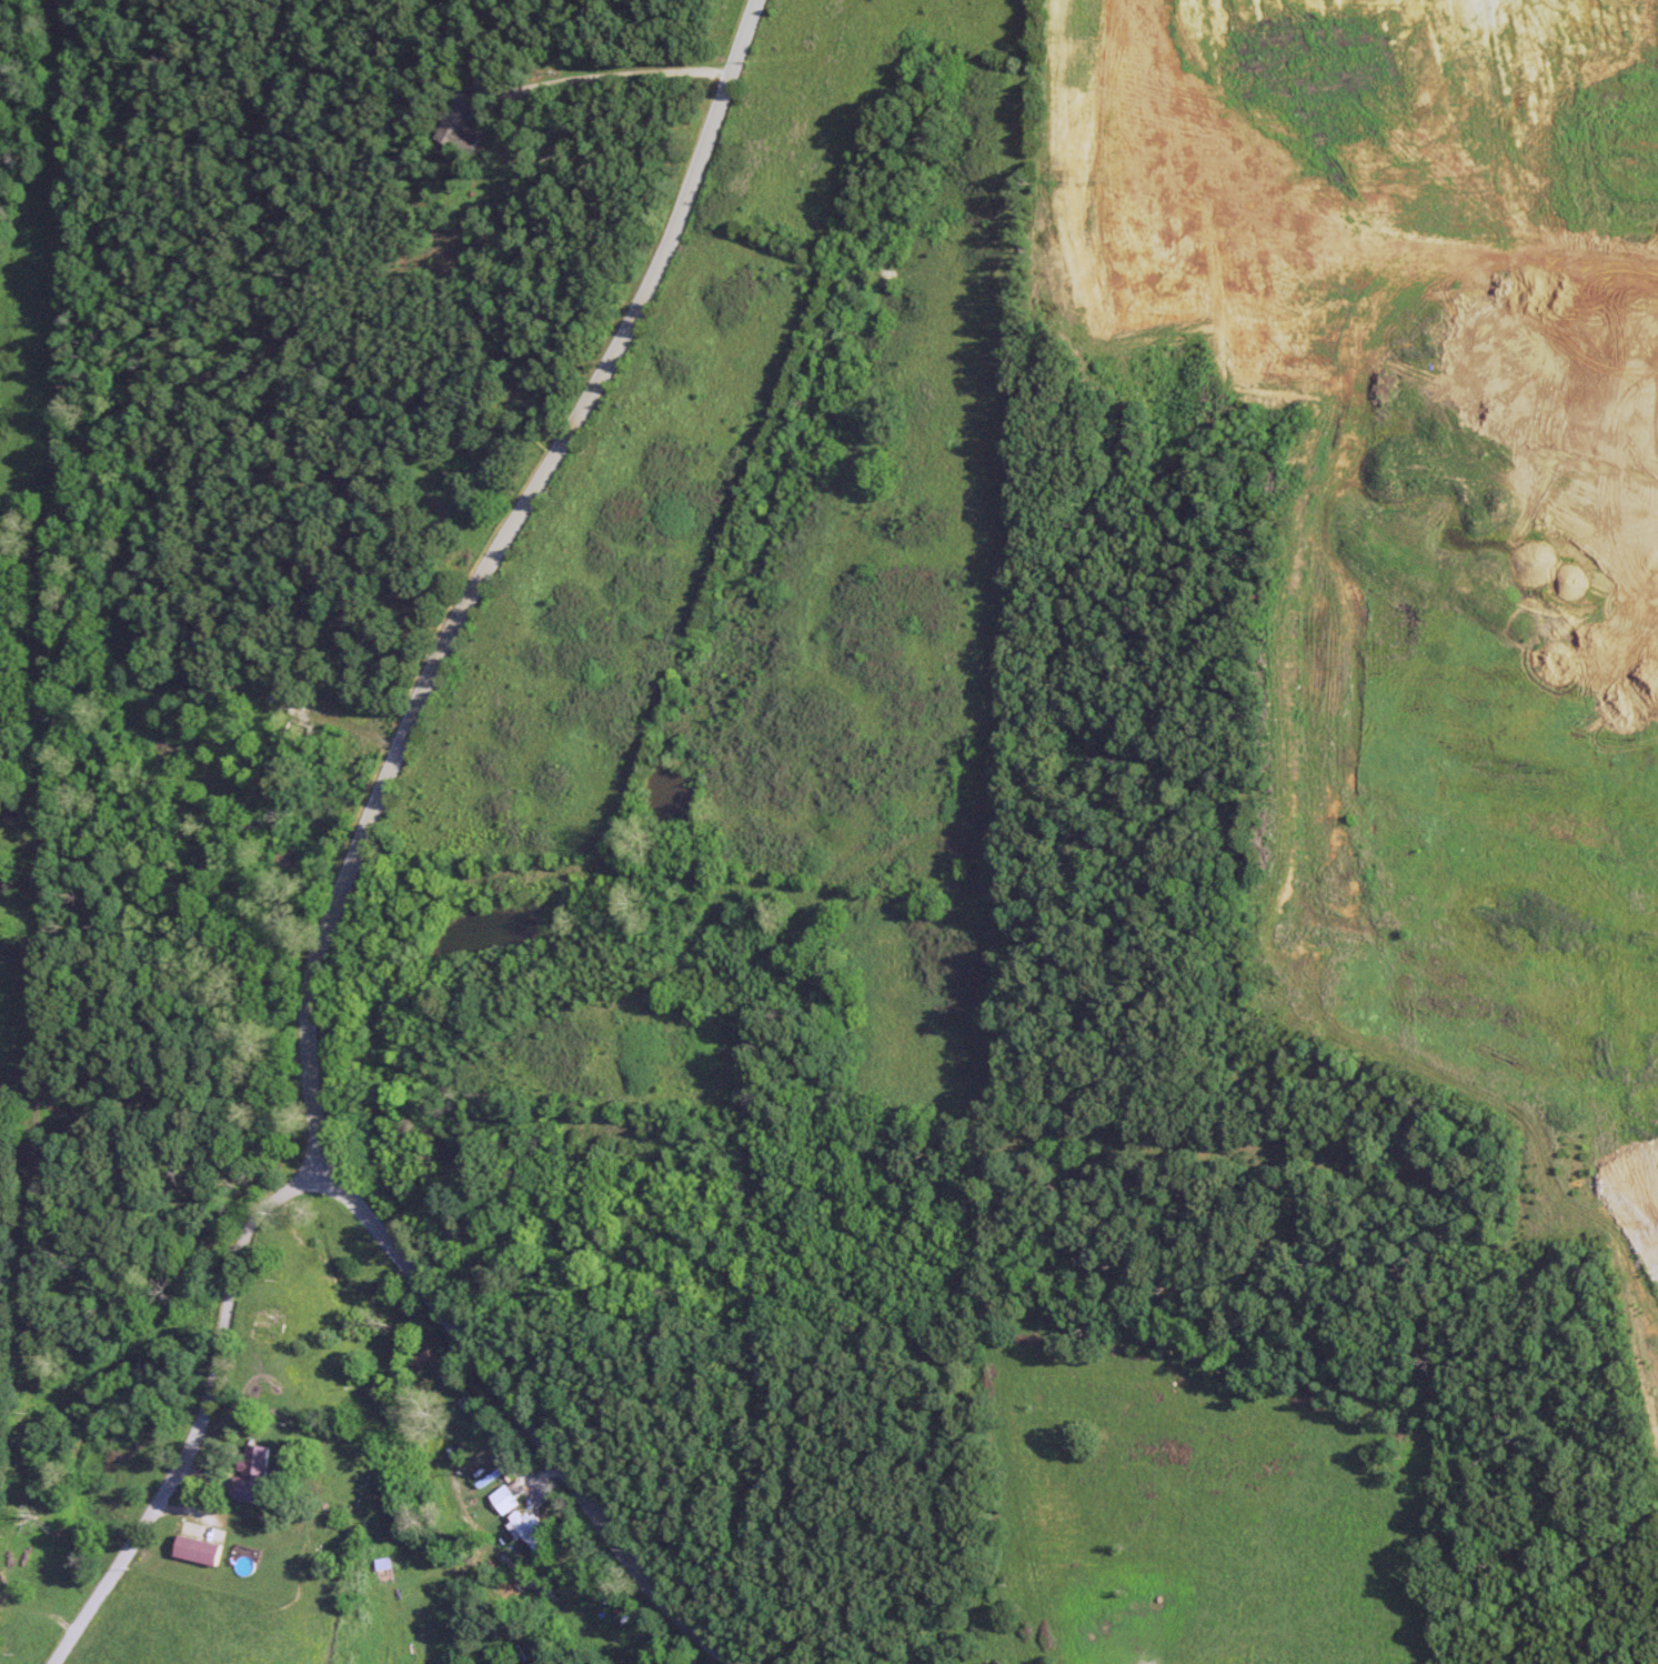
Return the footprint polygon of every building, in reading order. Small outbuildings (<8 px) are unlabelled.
[(440,139),(475,156),(484,138),(468,130),(483,99),(464,90),(440,139)] [(267,1502),(274,1446),(246,1442),(240,1499),(267,1502)] [(505,1514),(522,1503),(509,1484),(493,1495),(505,1514)] [(540,1553),(549,1546),(520,1511),(511,1518),(540,1553)] [(226,1545),(185,1535),(180,1556),(221,1566),(226,1545)] [(396,1568),(394,1556),(379,1558),(381,1570),(396,1568)]
